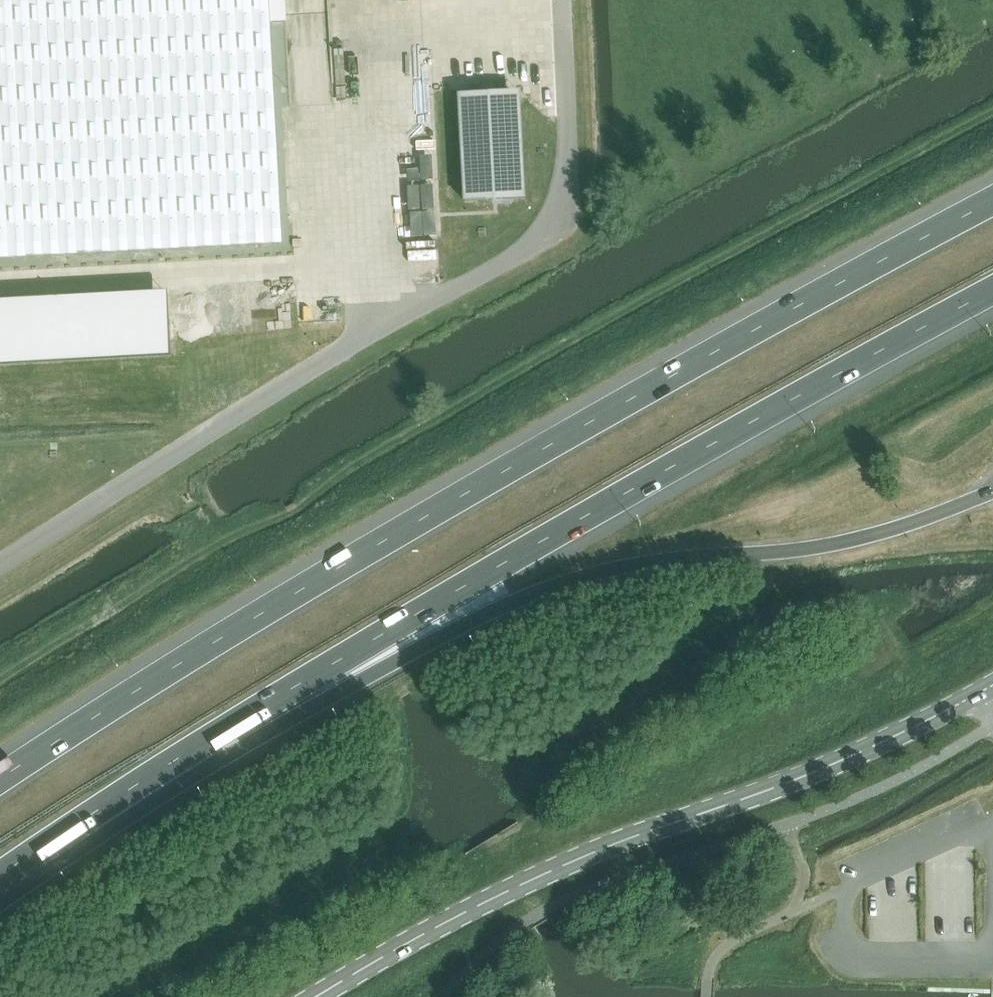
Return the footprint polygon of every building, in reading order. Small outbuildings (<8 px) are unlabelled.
[(26,257),(26,250),(12,0),(0,0),(0,259),(26,257)] [(26,250),(285,235),(271,0),(12,0),(26,250)] [(466,201),(525,198),(520,100),(486,101),(485,92),(460,93),(466,201)] [(0,300),(0,363),(171,354),(170,341),(169,318),(157,318),(156,292),(0,300)] [(224,386),(212,393),(218,403),(230,396),(224,386)]
